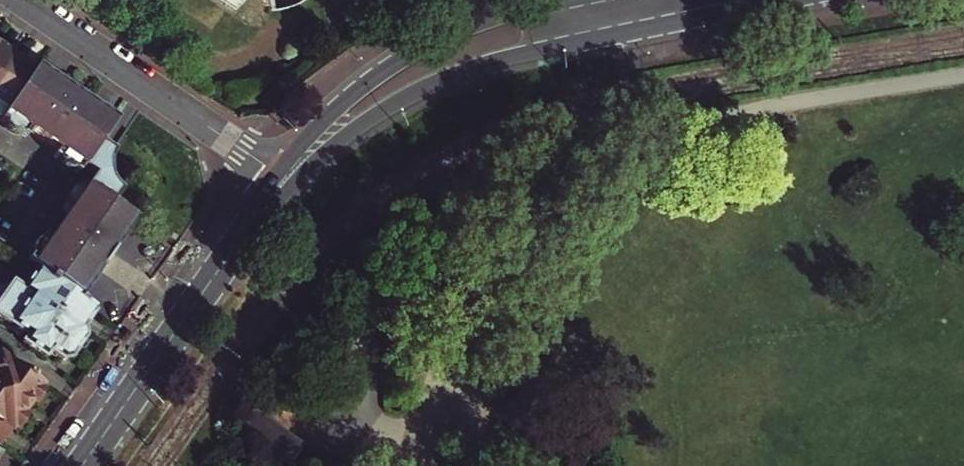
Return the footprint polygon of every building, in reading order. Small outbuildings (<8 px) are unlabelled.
[(227,17),(238,0),(201,0),(227,17)] [(35,270),(78,300),(133,221),(109,205),(118,192),(113,189),(110,184),(107,179),(106,174),(106,167),(106,162),(108,156),(111,151),(99,143),(115,120),(35,66),(34,67),(0,44),(0,116),(1,115),(91,178),(30,266),(35,270)] [(94,311),(78,300),(35,270),(21,289),(11,282),(10,284),(8,284),(4,284),(1,285),(0,286),(0,318),(26,336),(21,342),(44,358),(48,352),(61,360),(70,359),(84,338),(81,329),(94,311)] [(11,430),(13,427),(20,425),(24,419),(22,414),(31,401),(37,401),(42,393),(40,388),(43,385),(0,355),(0,423),(11,430)] [(252,405),(250,407),(247,415),(246,420),(246,429),(247,436),(252,447),(278,465),(293,465),(308,445),(252,405)] [(1,444),(11,430),(0,423),(0,443),(1,444)]
